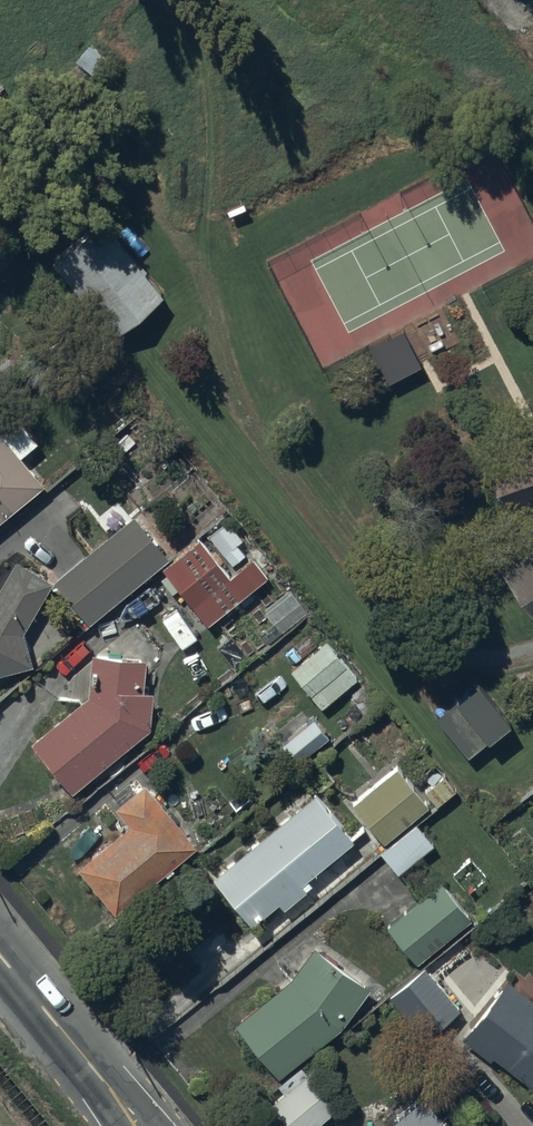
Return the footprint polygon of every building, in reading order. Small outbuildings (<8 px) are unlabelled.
[(89,43),(73,61),(93,79),(109,60),(89,43)] [(103,224),(51,266),(112,342),(164,300),(103,224)] [(0,425),(0,519),(41,485),(18,456),(36,441),(14,414),(0,425)] [(485,441),(510,515),(532,508),(532,424),(485,441)] [(134,514),(55,579),(90,622),(169,557),(134,514)] [(229,521),(210,536),(232,565),(246,554),(239,544),(243,540),(229,521)] [(491,563),(532,621),(532,533),(491,563)] [(162,568),(208,625),(268,576),(253,557),(230,576),(199,538),(162,568)] [(33,670),(22,633),(50,587),(15,566),(0,590),(0,680),(33,670)] [(307,611),(291,590),(263,611),(279,632),(307,611)] [(328,641),(291,671),(322,708),(358,678),(328,641)] [(72,793),(149,728),(152,689),(145,689),(146,656),(93,655),(93,687),(88,687),(88,694),(30,743),(72,793)] [(512,722),(480,683),(452,706),(449,702),(431,717),(463,756),(482,742),(484,745),(512,722)] [(314,718),(281,745),(296,763),(329,736),(314,718)] [(424,792),(437,806),(454,790),(432,766),(424,774),(433,784),(424,792)] [(398,768),(352,805),(383,843),(429,806),(398,768)] [(144,783),(115,807),(129,824),(78,866),(115,911),(196,845),(144,783)] [(316,794),(213,883),(249,927),(278,905),(283,911),(313,886),(309,882),(356,842),(316,794)] [(417,824),(382,853),(399,874),(434,845),(417,824)] [(442,883),(387,927),(419,964),(472,920),(442,883)] [(278,1077),(340,1027),(369,987),(313,946),(289,978),(234,1026),(278,1077)] [(458,1011),(423,969),(385,1001),(420,1042),(458,1011)] [(463,1037),(490,1059),(493,1055),(532,1086),(532,998),(511,981),(509,979),(463,1037)] [(290,1125),(315,1125),(337,1107),(308,1073),(271,1104),(290,1125)] [(392,1125),(440,1125),(421,1103),(392,1125)]
